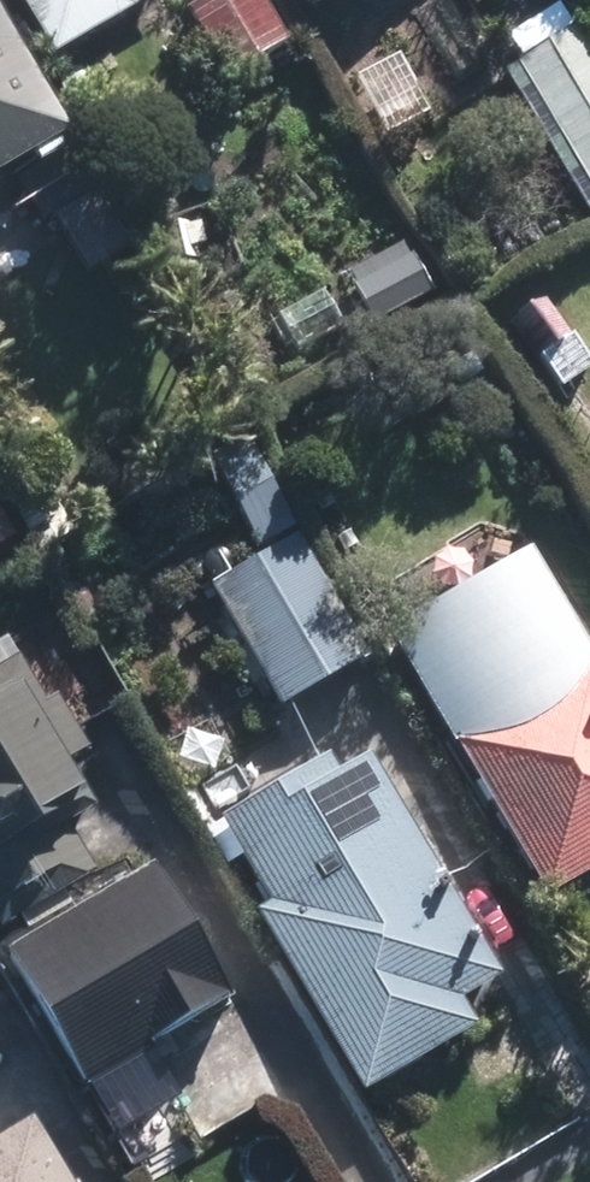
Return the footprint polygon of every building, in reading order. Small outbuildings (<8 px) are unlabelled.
[(43,61),(126,13),(118,0),(7,0),(43,61)] [(261,0),(182,0),(180,1),(220,70),(281,33),(261,0)] [(297,14),(321,0),(288,0),(297,14)] [(569,19),(509,54),(589,189),(589,55),(569,19)] [(0,21),(0,157),(59,124),(0,21)] [(11,171),(36,213),(85,183),(60,140),(11,171)] [(47,207),(82,265),(124,241),(89,183),(47,207)] [(348,270),(370,315),(429,287),(411,253),(406,255),(400,244),(348,270)] [(572,331),(543,287),(499,319),(528,360),(572,331)] [(464,347),(438,360),(449,382),(477,366),(464,347)] [(281,498),(246,439),(212,460),(246,519),(281,498)] [(363,646),(292,523),(201,575),(272,698),(363,646)] [(539,891),(589,861),(589,651),(589,652),(524,540),(382,623),(539,891)] [(91,865),(62,815),(85,801),(57,753),(79,741),(46,683),(36,688),(14,649),(0,656),(0,918),(91,865)] [(249,904),(356,1087),(471,1018),(454,989),(492,967),(362,749),(335,765),(325,747),(215,812),(264,895),(249,904)] [(0,940),(0,947),(76,1077),(225,991),(146,856),(0,940)] [(25,1110),(0,1125),(0,1181),(68,1181),(25,1110)]
